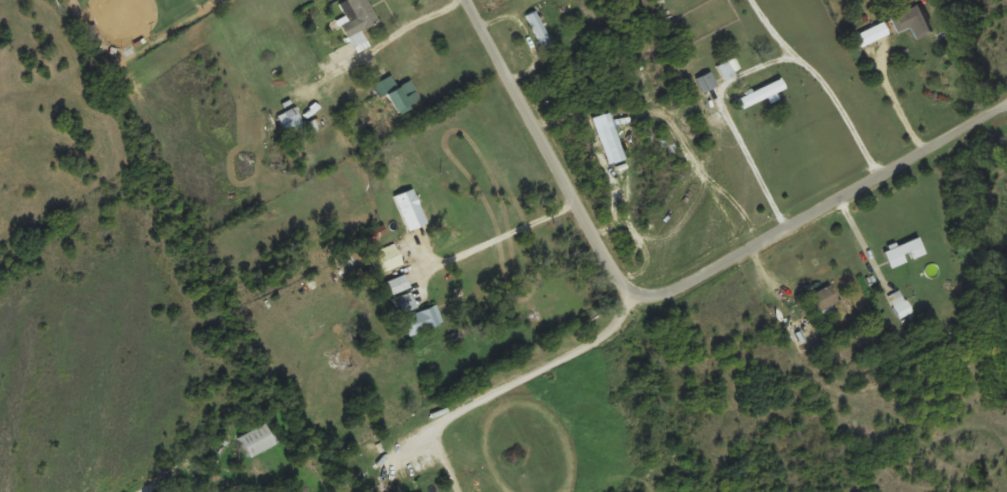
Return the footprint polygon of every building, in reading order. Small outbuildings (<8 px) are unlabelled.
[(348,21),(342,23),(350,43),(329,52),(333,63),(370,47),(362,29),(379,22),(369,0),(344,0),(339,2),(348,21)] [(911,26),(916,39),(933,32),(921,3),(890,16),(897,32),(911,26)] [(548,57),(557,52),(535,10),(526,15),(548,57)] [(741,70),(734,56),(717,66),(724,79),(741,70)] [(717,86),(712,72),(698,76),(702,91),(717,86)] [(422,101),(411,79),(398,86),(392,75),(381,81),(397,113),(422,101)] [(738,97),(742,107),(785,88),(781,78),(738,97)] [(284,112),(293,130),(304,125),(295,106),(284,112)] [(394,196),(409,230),(428,221),(413,188),(394,196)] [(897,255),(920,245),(917,236),(886,249),(892,264),(900,261),(897,255)] [(403,265),(396,244),(369,252),(376,273),(403,265)] [(410,287),(405,273),(386,280),(392,294),(410,287)] [(806,298),(815,314),(840,300),(830,284),(806,298)] [(897,317),(910,314),(903,290),(890,294),(897,317)] [(395,298),(402,313),(418,306),(411,291),(395,298)] [(410,336),(444,321),(436,304),(403,319),(410,336)] [(237,438),(249,458),(278,442),(266,421),(237,438)]
